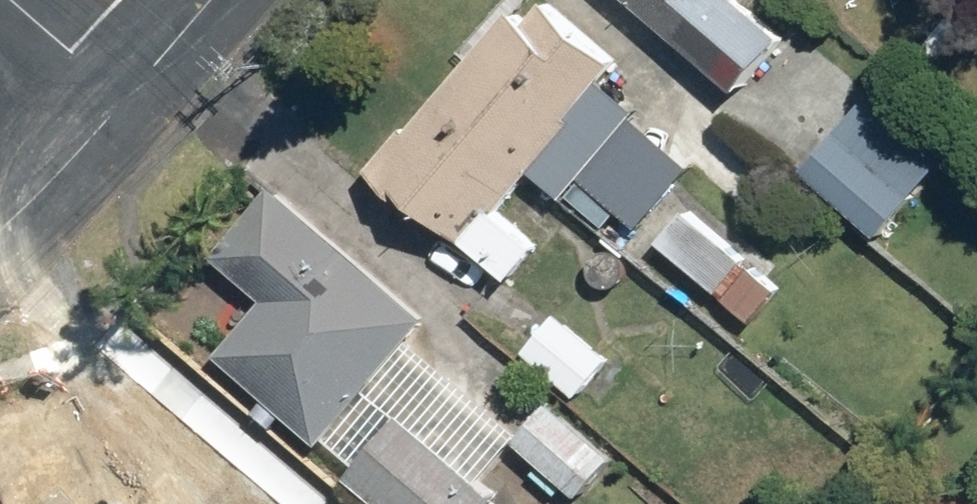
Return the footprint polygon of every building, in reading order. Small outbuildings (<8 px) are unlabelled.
[(682,47),(722,0),(628,0),(682,47)] [(526,22),(511,9),(412,129),(404,123),(367,168),(409,203),(414,197),(512,277),(537,246),(494,210),(617,62),(543,2),(526,22)] [(889,182),(823,124),(789,161),(855,220),(889,182)] [(678,214),(615,162),(591,191),(746,321),(776,286),(683,208),(678,214)] [(427,318),(269,188),(214,255),(264,296),(216,354),(351,465),(342,476),(376,503),(485,503),(494,492),(479,479),(522,427),(412,336),(427,318)] [(605,358),(550,314),(518,352),(573,397),(605,358)] [(541,401),(502,356),(478,376),(517,422),(541,401)] [(612,457),(546,401),(511,442),(576,498),(612,457)] [(173,453),(130,503),(233,503),(173,453)]
